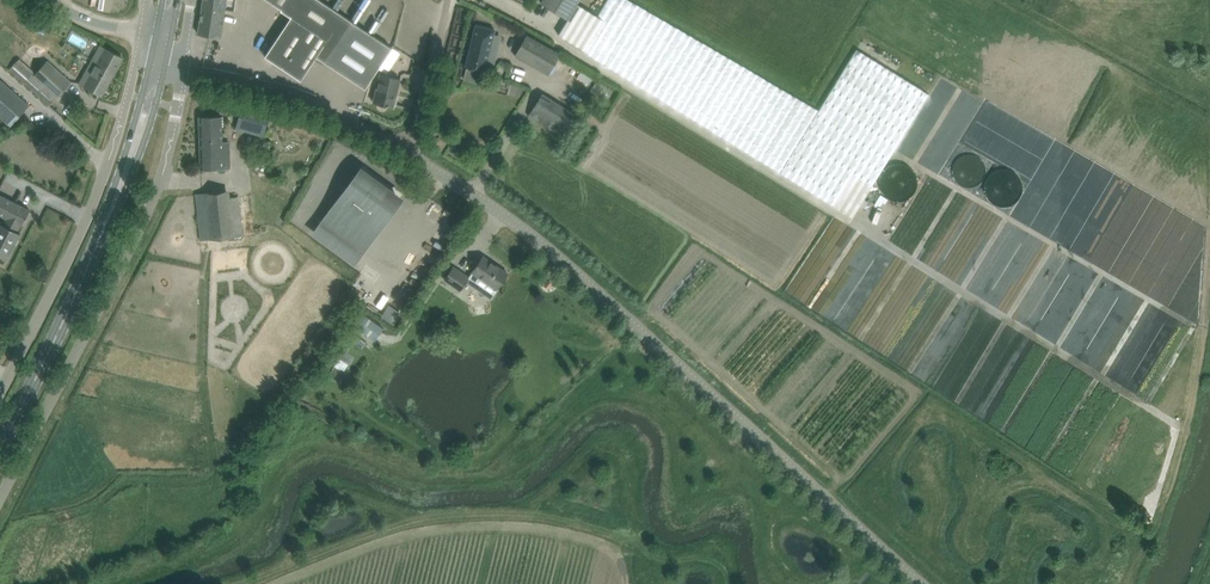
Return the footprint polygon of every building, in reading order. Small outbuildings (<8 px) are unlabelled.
[(198,33),(220,36),(226,0),(203,0),(198,33)] [(281,9),(291,15),(264,56),(300,80),(316,56),(328,38),(343,16),(343,15),(320,0),(268,0),(281,9)] [(541,3),(567,19),(558,34),(578,47),(578,48),(853,217),(928,94),(856,50),(818,110),(628,0),(607,0),(597,16),(577,4),(579,0),(542,0),(541,3)] [(328,38),(316,56),(324,61),(365,88),(392,48),(382,41),(351,21),(343,16),(328,38)] [(466,67),(463,80),(480,84),(483,71),(484,72),(495,29),(475,25),(465,67),(466,67)] [(560,54),(527,35),(515,56),(548,75),(560,54)] [(123,57),(100,45),(99,45),(104,48),(88,77),(83,74),(79,82),(102,95),(123,57)] [(57,96),(70,81),(47,60),(34,75),(32,73),(24,82),(49,105),(57,96)] [(581,70),(576,77),(588,84),(592,77),(581,70)] [(400,80),(400,79),(380,74),(373,102),(393,107),(396,92),(395,92),(398,79),(400,80)] [(10,126),(29,104),(0,79),(0,117),(10,126)] [(560,135),(574,113),(541,93),(527,115),(560,135)] [(270,112),(242,105),(236,128),(263,135),(270,112)] [(230,168),(229,154),(229,141),(222,141),(222,116),(199,117),(200,168),(230,168)] [(440,136),(433,139),(436,145),(442,143),(440,136)] [(879,180),(879,182),(879,183),(879,185),(880,188),(881,190),(882,191),(882,193),(883,194),(884,195),(886,196),(888,198),(891,199),(893,200),(898,201),(903,200),(904,199),(907,198),(909,197),(910,196),(912,194),(913,193),(914,191),(916,188),(916,187),(917,183),(917,180),(916,177),(916,175),(914,172),(913,171),(912,170),(910,167),(909,166),(907,165),(906,165),(904,164),(903,163),(898,163),(893,163),(891,164),(888,165),(886,167),(884,168),(883,170),(882,171),(882,172),(881,174),(880,175),(879,178),(879,180)] [(397,204),(355,174),(312,234),(354,264),(397,204)] [(200,240),(212,239),(244,236),(240,196),(230,197),(229,190),(208,192),(196,193),(200,240)] [(7,258),(20,233),(17,231),(20,225),(22,225),(30,209),(0,194),(0,215),(6,218),(3,224),(0,223),(0,255),(7,258)] [(483,256),(472,272),(473,273),(480,278),(478,282),(479,286),(489,293),(492,292),(495,288),(496,289),(507,273),(483,256)] [(469,277),(453,266),(444,279),(460,290),(469,277)] [(380,315),(399,326),(407,313),(393,305),(390,309),(385,306),(380,315)] [(378,336),(382,327),(373,322),(368,330),(378,336)] [(336,331),(331,338),(336,342),(341,335),(336,331)]
